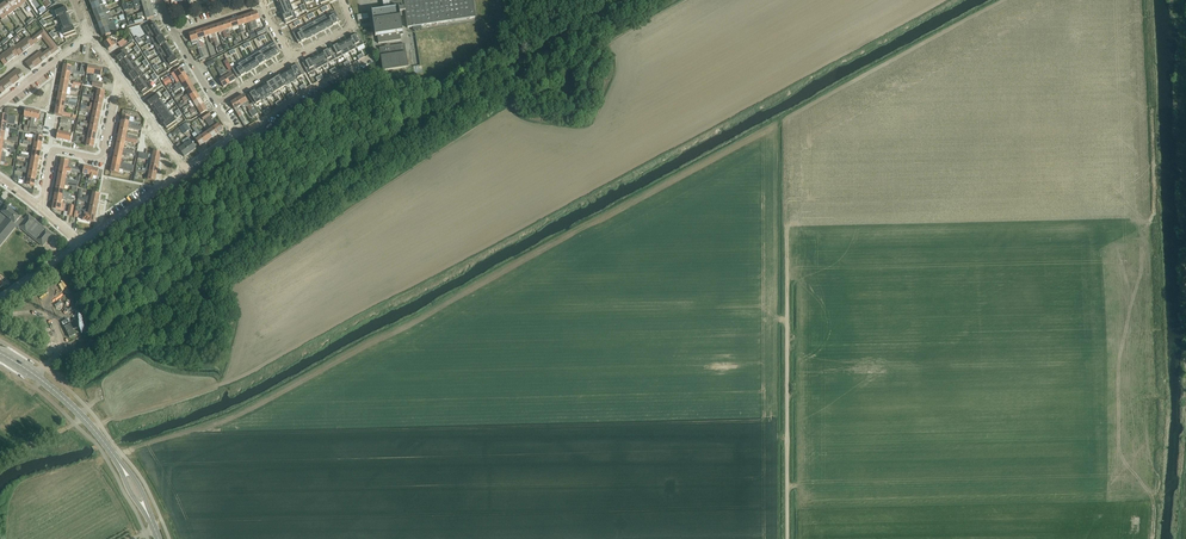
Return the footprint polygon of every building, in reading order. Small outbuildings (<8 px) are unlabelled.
[(7,1),(14,11),(20,7),(15,0),(9,0),(7,1)] [(91,4),(93,11),(100,8),(107,5),(107,4),(105,0),(102,0),(91,4)] [(133,1),(134,3),(135,8),(139,7),(143,6),(150,4),(149,0),(137,0),(133,1)] [(166,1),(171,0),(173,11),(179,10),(178,7),(175,7),(175,3),(174,0),(166,0),(166,1)] [(277,2),(280,9),(291,5),(289,0),(282,0),(277,2)] [(385,9),(385,10),(372,11),(375,36),(377,36),(378,38),(378,44),(401,40),(400,36),(403,35),(400,12),(405,12),(407,28),(408,28),(412,27),(413,31),(422,30),(421,26),(475,18),(476,18),(473,0),(383,0),(385,9)] [(7,1),(1,6),(8,15),(14,11),(7,1)] [(150,4),(143,6),(144,12),(152,10),(150,4)] [(291,5),(280,9),(283,16),(294,12),(291,5)] [(1,6),(0,6),(0,17),(2,20),(8,15),(1,6)] [(65,6),(54,10),(57,17),(68,13),(65,6)] [(100,8),(93,11),(95,17),(103,14),(106,13),(110,12),(109,9),(106,10),(105,6),(100,8)] [(152,10),(144,12),(137,14),(138,16),(140,16),(141,17),(145,15),(146,19),(154,17),(152,10)] [(335,11),(328,15),(333,26),(341,22),(335,11)] [(257,12),(250,14),(255,29),(257,28),(258,28),(257,25),(257,24),(256,21),(260,19),(257,12)] [(294,12),(283,16),(286,24),(297,19),(294,12)] [(68,13),(57,17),(59,24),(71,20),(68,13)] [(107,16),(106,13),(103,14),(95,17),(98,24),(108,20),(112,18),(111,16),(110,17),(109,15),(107,16)] [(250,14),(243,16),(246,24),(248,23),(251,32),(255,30),(255,29),(250,14)] [(328,15),(321,19),(326,29),(333,26),(328,15)] [(246,24),(243,16),(236,18),(239,26),(240,29),(241,33),(244,32),(242,25),(246,24)] [(239,26),(236,18),(230,21),(232,28),(239,26)] [(321,19),(314,22),(320,33),(326,29),(321,19)] [(71,20),(59,24),(62,31),(73,27),(71,20)] [(109,23),(108,20),(98,24),(100,30),(107,27),(114,25),(113,21),(109,23)] [(230,21),(223,23),(225,30),(228,38),(229,42),(232,42),(229,32),(228,29),(232,28),(230,21)] [(154,22),(144,28),(148,35),(158,29),(154,22)] [(314,22),(307,26),(313,36),(320,33),(314,22)] [(223,23),(216,25),(219,33),(222,31),(225,39),(228,38),(223,23)] [(107,27),(100,30),(103,37),(110,34),(117,31),(116,29),(114,25),(107,27)] [(219,33),(216,25),(209,27),(214,42),(216,47),(219,46),(215,34),(219,33)] [(307,26),(300,29),(306,40),(313,36),(307,26)] [(73,27),(62,31),(65,38),(76,34),(73,27)] [(202,30),(205,37),(208,36),(211,43),(214,42),(209,27),(202,30)] [(158,29),(148,35),(152,42),(162,36),(158,29)] [(300,29),(293,33),(299,44),(306,40),(300,29)] [(46,44),(51,40),(43,30),(33,38),(37,43),(42,38),(46,44)] [(205,37),(202,30),(196,32),(198,39),(205,37)] [(21,42),(27,50),(35,44),(25,32),(23,33),(24,35),(27,38),(21,42)] [(198,49),(201,48),(199,43),(198,39),(196,32),(189,34),(191,41),(192,45),(196,44),(198,49)] [(357,35),(351,38),(357,48),(360,47),(364,45),(361,40),(358,34),(357,35)] [(162,36),(152,42),(156,49),(167,43),(162,36)] [(350,38),(344,42),(350,52),(352,51),(357,48),(351,38),(350,38)] [(109,39),(104,43),(109,50),(118,43),(116,40),(113,42),(111,39),(110,40),(109,39)] [(51,40),(46,44),(51,49),(45,53),(48,58),(59,50),(51,40)] [(27,50),(21,42),(16,47),(11,41),(10,42),(11,44),(20,56),(27,50)] [(344,42),(337,45),(343,56),(347,54),(349,53),(350,52),(344,42)] [(167,43),(156,49),(161,56),(171,50),(167,43)] [(268,46),(267,47),(273,57),(280,53),(279,51),(278,49),(276,45),(275,44),(274,43),(268,46)] [(11,48),(6,52),(12,60),(19,55),(20,56),(11,44),(9,45),(11,48)] [(408,67),(405,44),(379,48),(383,71),(408,67)] [(337,45),(330,49),(336,59),(343,56),(337,45)] [(267,47),(260,51),(266,62),(267,61),(273,57),(267,47)] [(125,48),(115,55),(120,62),(129,55),(125,48)] [(330,49),(323,53),(329,63),(336,59),(330,49)] [(171,50),(161,56),(165,63),(175,57),(171,50)] [(260,51),(253,56),(259,66),(266,62),(260,51)] [(6,52),(0,57),(0,61),(4,66),(12,60),(6,52)] [(33,58),(39,65),(46,59),(41,52),(33,58)] [(323,53),(317,56),(322,67),(327,64),(329,63),(323,53)] [(129,55),(120,62),(124,69),(134,62),(129,55)] [(253,56),(246,60),(252,70),(255,68),(259,66),(253,56)] [(311,59),(310,60),(315,70),(322,67),(317,56),(316,56),(311,59)] [(175,57),(165,63),(169,70),(179,64),(175,57)] [(39,65),(33,58),(26,63),(31,71),(39,65)] [(246,60),(239,64),(241,67),(245,74),(252,70),(246,60)] [(309,60),(302,64),(304,67),(308,74),(311,73),(315,70),(310,60),(309,60)] [(134,62),(124,69),(129,75),(139,69),(134,62)] [(234,67),(232,68),(232,69),(234,71),(235,73),(238,79),(245,74),(241,67),(239,64),(234,67)] [(64,65),(63,72),(70,74),(74,74),(78,75),(84,76),(85,70),(86,66),(86,65),(84,65),(82,65),(81,69),(80,72),(80,73),(78,72),(77,72),(75,72),(75,71),(75,69),(76,67),(75,67),(72,66),(64,65)] [(298,65),(292,69),(298,79),(300,77),(304,75),(301,70),(298,65)] [(92,86),(95,67),(88,66),(87,74),(90,74),(90,78),(91,78),(90,82),(87,82),(87,85),(92,86)] [(103,69),(95,67),(92,86),(97,87),(103,88),(104,84),(96,83),(97,76),(101,76),(103,69)] [(229,84),(221,70),(219,67),(216,69),(220,76),(222,79),(219,81),(223,87),(229,84)] [(178,78),(185,74),(182,68),(175,72),(178,78)] [(18,69),(11,74),(17,82),(18,81),(24,77),(22,75),(21,72),(18,69)] [(139,69),(129,75),(134,82),(143,75),(139,69)] [(221,70),(229,84),(236,80),(232,73),(228,75),(227,72),(226,73),(224,69),(221,70)] [(292,69),(285,73),(292,83),(298,79),(292,69)] [(63,72),(62,79),(69,81),(70,74),(63,72)] [(285,73),(279,76),(285,87),(286,86),(292,83),(285,73)] [(17,82),(11,74),(3,81),(9,88),(17,82)] [(185,74),(178,78),(180,82),(174,86),(176,88),(189,80),(185,74)] [(143,75),(134,82),(138,89),(148,82),(143,75)] [(279,76),(273,80),(279,90),(285,87),(279,76)] [(60,86),(68,88),(72,88),(75,89),(76,87),(68,85),(69,81),(62,79),(60,86)] [(176,88),(173,90),(173,91),(175,93),(181,89),(183,92),(186,90),(193,86),(190,81),(189,80),(187,81),(176,88)] [(270,82),(267,84),(273,94),(276,92),(279,90),(273,80),(270,82)] [(0,83),(0,92),(2,94),(9,88),(3,81),(0,83)] [(148,82),(138,89),(143,96),(153,89),(148,82)] [(267,84),(261,88),(267,98),(273,94),(267,84)] [(68,88),(60,86),(59,93),(66,95),(68,88)] [(193,86),(186,90),(188,94),(185,95),(182,97),(184,100),(196,92),(193,86)] [(255,91),(254,92),(261,102),(263,100),(267,98),(261,88),(255,91)] [(89,93),(89,95),(104,99),(105,92),(98,90),(97,94),(93,93),(93,94),(89,93)] [(200,98),(196,92),(184,100),(185,102),(188,100),(189,100),(191,99),(193,102),(200,98)] [(254,92),(248,96),(250,99),(254,106),(258,103),(261,102),(254,92)] [(59,93),(58,100),(76,104),(77,101),(69,100),(66,99),(66,95),(59,93)] [(156,93),(147,100),(151,106),(161,100),(156,93)] [(104,99),(89,95),(82,94),(81,98),(95,100),(95,104),(102,106),(104,99)] [(243,95),(237,99),(241,106),(244,104),(246,107),(247,106),(249,111),(252,117),(255,115),(258,113),(255,107),(252,103),(249,105),(248,102),(243,95)] [(200,98),(193,102),(195,106),(193,108),(190,110),(191,112),(204,104),(200,98)] [(241,106),(237,99),(230,103),(235,110),(243,123),(246,121),(242,115),(239,111),(238,108),(241,106)] [(58,100),(56,108),(64,109),(65,105),(68,105),(76,107),(76,104),(58,100)] [(161,100),(151,106),(155,112),(165,105),(161,100)] [(81,106),(80,108),(101,113),(102,106),(95,104),(91,103),(90,108),(81,106)] [(207,111),(204,104),(191,112),(192,114),(196,112),(198,111),(201,115),(206,112),(207,111)] [(165,105),(155,112),(159,118),(169,111),(165,105)] [(56,108),(55,115),(56,115),(62,116),(71,118),(71,114),(63,113),(64,109),(56,108)] [(101,113),(80,108),(79,113),(85,114),(85,112),(93,114),(92,118),(99,120),(101,113)] [(31,118),(33,110),(25,109),(24,116),(31,118)] [(33,110),(31,118),(31,121),(29,132),(36,134),(38,128),(34,127),(35,119),(39,119),(41,112),(33,110)] [(169,111),(159,118),(164,124),(173,117),(169,111)] [(205,120),(211,116),(208,112),(201,117),(203,121),(205,120)] [(7,124),(14,125),(15,121),(11,121),(12,116),(8,116),(4,115),(0,114),(0,123),(7,124)] [(123,116),(121,123),(136,126),(136,123),(129,122),(130,117),(123,116)] [(211,116),(205,120),(207,123),(209,121),(218,134),(224,130),(219,123),(216,126),(212,120),(213,119),(211,116)] [(173,117),(164,124),(168,130),(178,124),(173,117)] [(92,118),(90,125),(98,127),(99,120),(92,118)] [(212,138),(218,134),(209,121),(207,123),(211,129),(207,132),(212,138)] [(0,123),(0,131),(9,133),(17,134),(18,130),(6,128),(7,124),(0,123)] [(81,123),(80,125),(86,126),(86,128),(89,129),(89,132),(97,134),(98,127),(90,125),(87,124),(83,123),(81,123)] [(136,126),(121,123),(120,130),(127,131),(128,128),(131,129),(135,129),(141,131),(142,127),(136,126)] [(200,133),(197,129),(194,125),(191,126),(197,135),(194,137),(196,140),(200,146),(206,142),(200,133)] [(71,142),(73,134),(68,133),(69,130),(63,129),(62,132),(58,131),(57,139),(71,142)] [(127,131),(120,130),(118,137),(126,138),(127,139),(137,141),(138,138),(126,135),(127,131)] [(4,140),(8,141),(17,142),(18,137),(15,137),(12,136),(12,138),(8,138),(9,133),(0,131),(0,140),(4,140)] [(202,131),(200,133),(202,136),(206,142),(212,138),(207,132),(204,134),(202,131)] [(88,137),(87,139),(95,141),(97,134),(89,132),(88,137)] [(28,137),(27,141),(34,143),(38,144),(42,144),(43,137),(42,137),(38,136),(36,136),(35,139),(28,137)] [(137,141),(127,139),(126,138),(118,137),(117,144),(124,145),(125,141),(137,143),(137,141)] [(86,146),(94,148),(95,141),(84,138),(83,138),(82,140),(82,143),(86,144),(86,146)] [(185,145),(190,153),(196,149),(188,138),(185,140),(188,143),(185,145)] [(0,140),(0,148),(3,148),(7,149),(11,150),(14,150),(14,147),(7,146),(7,145),(4,144),(4,140),(0,140)] [(23,144),(34,146),(33,150),(41,151),(42,144),(34,143),(27,141),(23,141),(23,144)] [(124,145),(117,144),(115,151),(123,152),(130,154),(133,154),(133,151),(130,150),(123,149),(124,145)] [(190,153),(185,145),(182,147),(179,144),(176,146),(184,157),(190,153)] [(31,149),(29,156),(39,159),(41,151),(33,150),(31,149)] [(115,151),(114,158),(121,159),(122,155),(126,156),(126,155),(129,156),(130,154),(123,152),(115,151)] [(148,158),(152,158),(160,160),(161,153),(154,151),(153,155),(140,152),(139,156),(148,158)] [(25,156),(21,155),(20,155),(19,157),(29,159),(28,160),(31,161),(31,164),(38,166),(39,159),(29,156),(28,156),(25,156)] [(114,158),(112,165),(120,166),(133,169),(134,166),(120,163),(121,159),(114,158)] [(152,158),(150,165),(158,167),(160,160),(152,158)] [(62,160),(60,167),(81,171),(82,164),(79,163),(78,167),(72,166),(72,165),(69,164),(69,161),(62,160)] [(38,166),(31,164),(27,163),(26,168),(22,167),(22,170),(37,173),(38,166)] [(120,166),(112,165),(111,172),(118,174),(119,170),(133,172),(133,169),(120,166)] [(149,172),(157,174),(158,167),(150,165),(147,165),(146,169),(142,168),(142,171),(145,172),(147,172),(149,172)] [(87,190),(88,184),(92,168),(84,166),(83,174),(87,175),(86,179),(87,179),(85,189),(87,190)] [(81,171),(60,167),(59,174),(67,175),(67,171),(81,174),(81,171)] [(92,168),(88,184),(91,185),(92,180),(93,180),(93,176),(102,178),(103,171),(99,170),(92,168)] [(37,173),(22,170),(17,169),(17,171),(25,173),(29,174),(28,178),(35,180),(37,173)] [(157,174),(149,172),(147,180),(155,181),(157,174)] [(67,175),(59,174),(58,181),(78,185),(79,182),(70,181),(70,180),(66,179),(67,175)] [(23,182),(23,184),(27,185),(34,186),(35,180),(28,178),(24,177),(23,182)] [(78,185),(58,181),(57,188),(64,189),(65,185),(68,186),(68,185),(72,186),(71,191),(77,192),(78,185)] [(57,188),(55,195),(71,198),(72,195),(64,193),(64,189),(57,188)] [(84,196),(84,198),(99,202),(100,194),(93,193),(92,197),(88,197),(84,196)] [(76,199),(71,198),(55,195),(54,202),(62,204),(62,201),(67,201),(67,200),(75,202),(76,199)] [(99,202),(84,198),(82,198),(78,197),(77,199),(87,201),(91,202),(90,207),(97,208),(99,202)] [(54,202),(53,209),(64,211),(64,209),(64,208),(61,208),(62,204),(54,202)] [(5,241),(17,225),(19,227),(26,233),(27,232),(36,240),(35,241),(36,241),(38,243),(43,247),(52,235),(48,231),(46,229),(45,229),(38,224),(35,222),(36,221),(28,215),(24,220),(21,217),(7,206),(6,208),(2,205),(0,207),(0,246),(5,241)] [(97,208),(90,207),(89,210),(85,209),(85,211),(76,209),(76,211),(96,216),(97,208)] [(94,223),(96,216),(76,211),(74,217),(78,218),(78,214),(84,216),(83,220),(87,221),(94,223)] [(70,338),(76,335),(70,324),(64,327),(70,338)]
